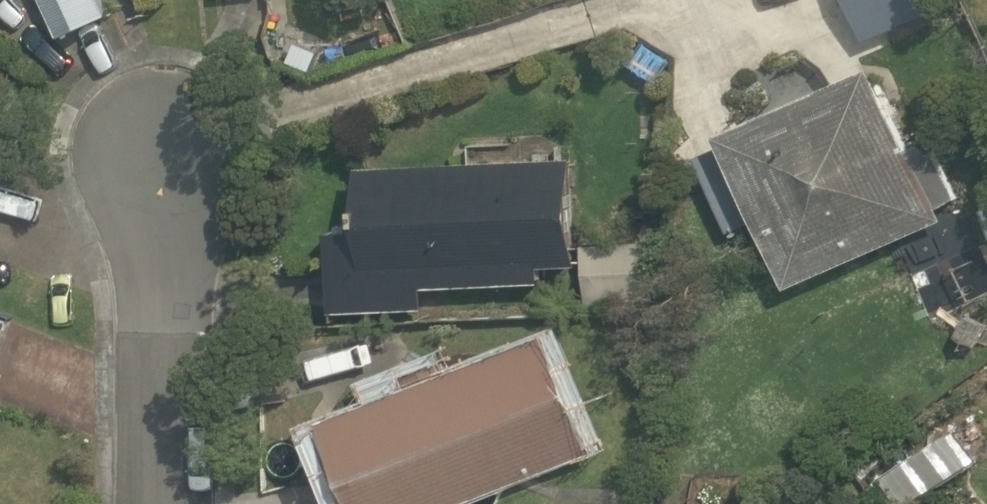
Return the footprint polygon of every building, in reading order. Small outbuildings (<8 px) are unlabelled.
[(67,38),(118,16),(111,0),(50,0),(67,38)] [(875,42),(954,7),(951,0),(856,0),(875,42)] [(677,62),(651,44),(636,65),(662,84),(677,62)] [(922,148),(889,70),(735,135),(738,143),(703,158),(736,235),(770,220),(799,290),(952,221),(948,213),(966,205),(940,141),(922,148)] [(12,125),(0,121),(0,157),(12,125)] [(587,267),(582,160),(372,168),(375,231),(340,232),(343,315),(437,311),(436,289),(550,284),(550,269),(587,267)] [(666,242),(591,244),(592,306),(667,304),(666,242)] [(341,420),(373,503),(480,503),(607,454),(563,334),(463,372),(460,361),(415,378),(419,389),(341,420)]
